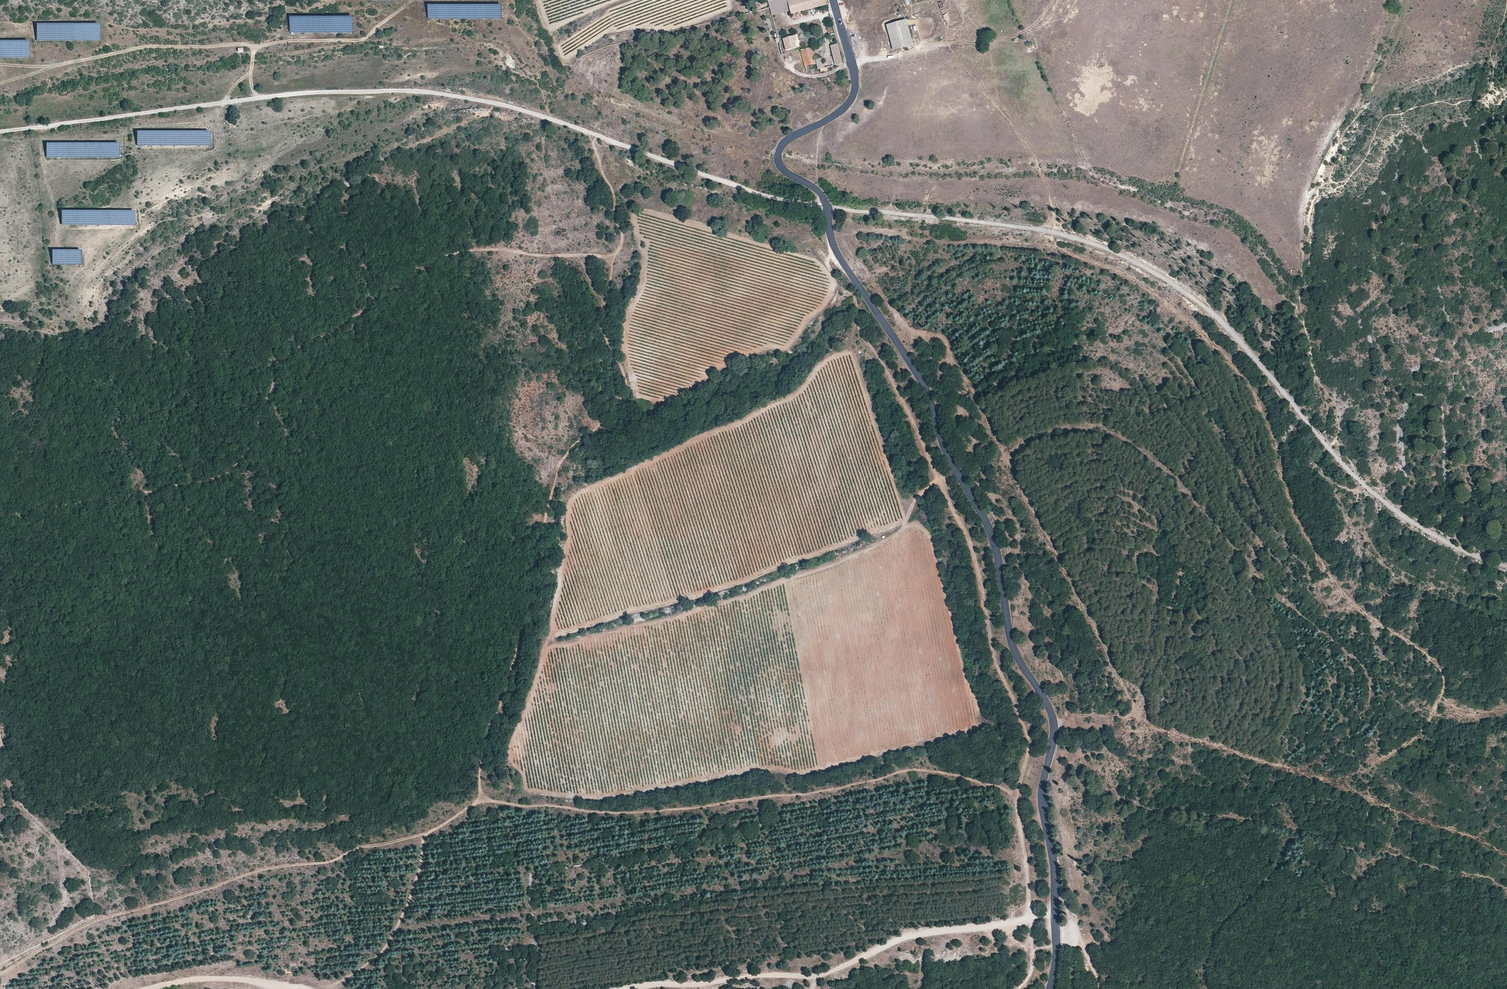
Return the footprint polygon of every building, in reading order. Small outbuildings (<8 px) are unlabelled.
[(770,6),(772,15),(789,11),(788,4),(783,5),(782,0),(776,0),(768,2),(770,6)] [(790,15),(828,5),(827,0),(782,0),(783,5),(788,4),(789,11),(790,15)] [(503,5),(462,5),(429,5),(429,20),(503,20),(503,5)] [(291,17),(291,34),(354,34),(354,17),(291,17)] [(913,45),(907,21),(887,26),(893,50),(913,45)] [(101,25),(37,25),(37,41),(101,42),(101,25)] [(784,38),(787,49),(797,46),(795,40),(797,40),(796,35),(784,38)] [(31,59),(31,42),(0,42),(0,59),(31,59)] [(842,63),(838,43),(832,45),(836,64),(842,63)] [(815,59),(812,47),(800,50),(806,72),(817,69),(823,67),(821,58),(815,59)] [(211,132),(137,132),(138,147),(211,147),(211,132)] [(47,159),(121,159),(121,144),(47,144),(47,159)] [(62,212),(62,227),(136,226),(136,212),(62,212)] [(53,251),(53,266),(83,266),(83,251),(53,251)]
